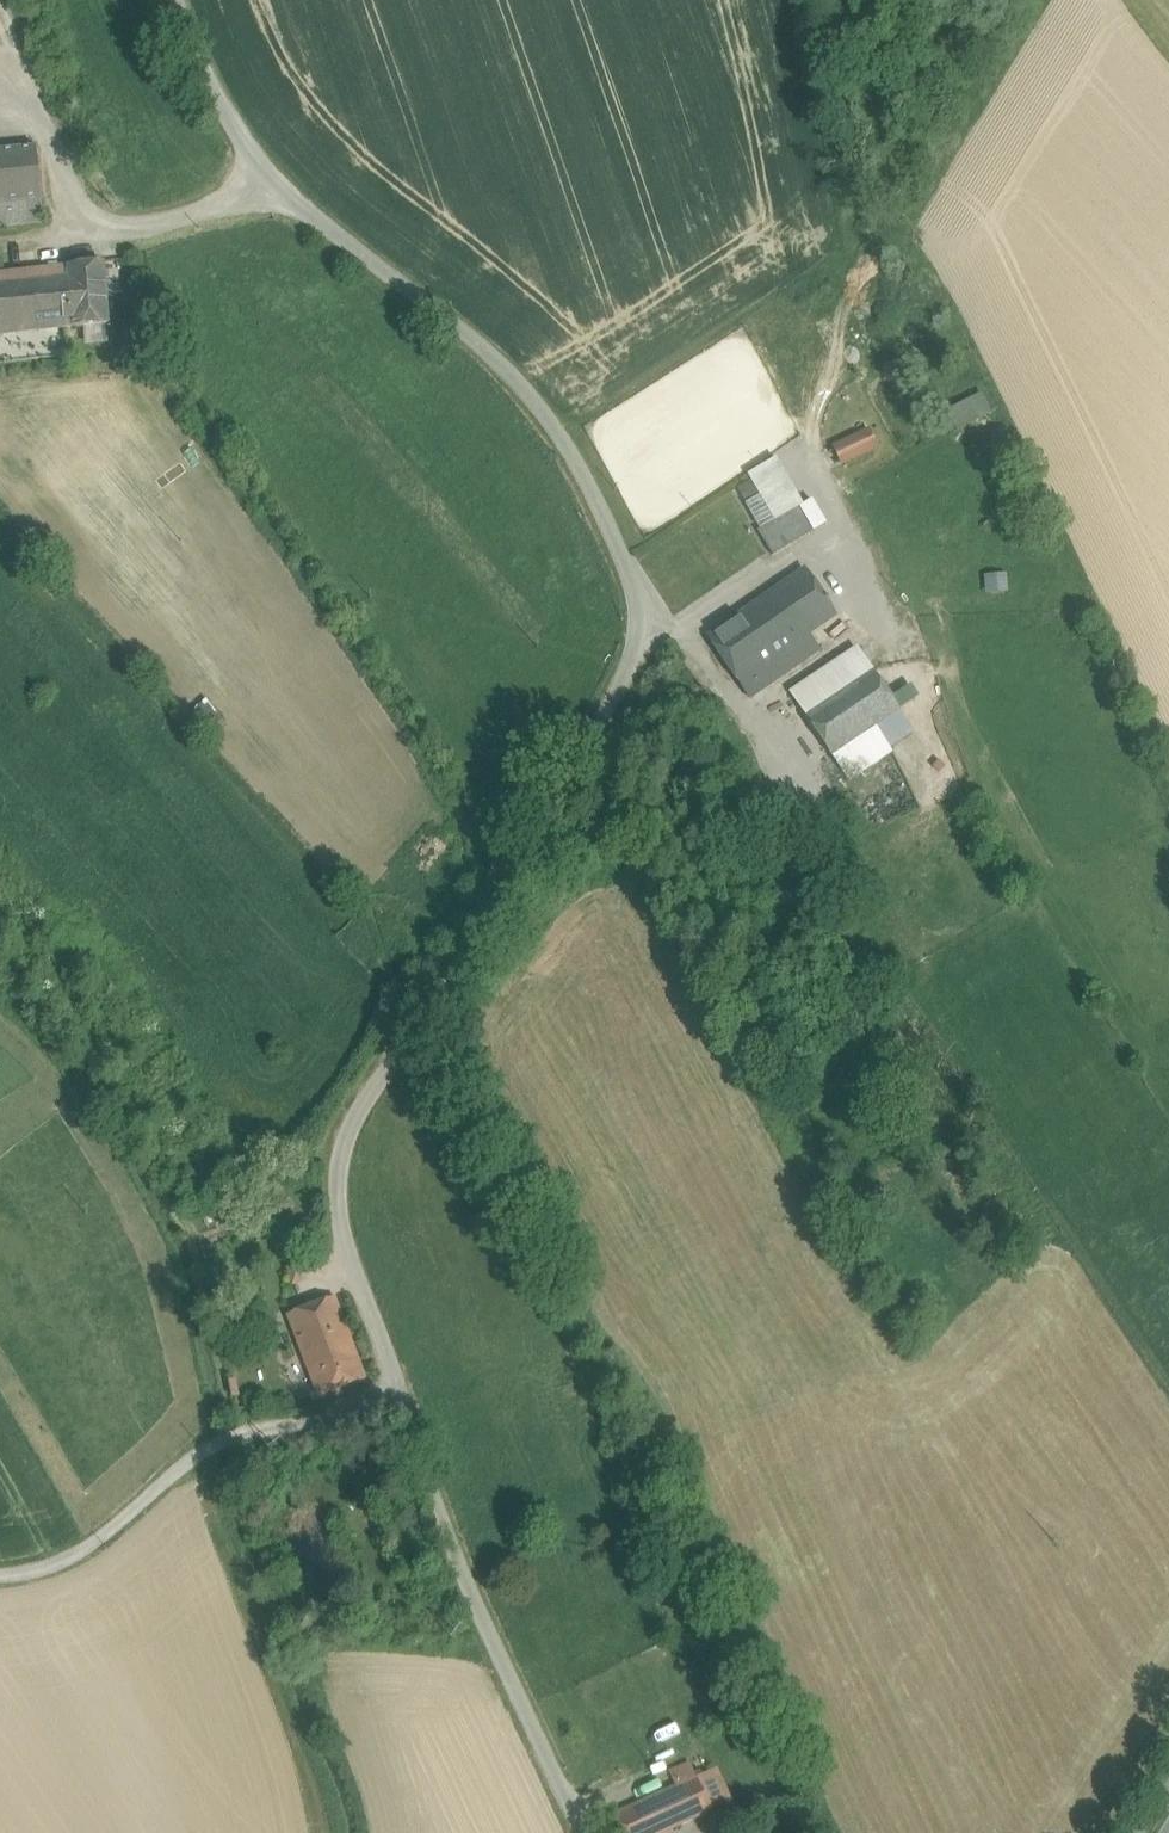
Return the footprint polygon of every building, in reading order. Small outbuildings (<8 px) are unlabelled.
[(0,152),(0,227),(44,223),(36,149),(0,152)] [(109,325),(104,263),(0,274),(0,335),(109,325)] [(834,447),(839,461),(875,446),(869,433),(834,447)] [(800,507),(806,504),(779,459),(750,476),(776,521),(800,507)] [(776,521),(759,531),(773,555),(815,532),(800,507),(776,521)] [(806,570),(740,615),(770,659),(807,634),(835,615),(806,570)] [(770,659),(740,615),(708,637),(739,681),(770,659)] [(770,659),(739,681),(749,697),(819,650),(807,634),(770,659)] [(859,650),(792,695),(806,716),(873,671),(859,650)] [(873,671),(806,716),(832,756),(900,710),(873,671)] [(902,707),(918,696),(910,684),(894,695),(902,707)] [(900,710),(832,756),(846,776),(913,731),(900,710)] [(335,1299),(289,1316),(319,1396),(365,1378),(355,1351),(335,1299)] [(622,1832),(665,1832),(713,1811),(697,1777),(613,1815),(622,1832)]
